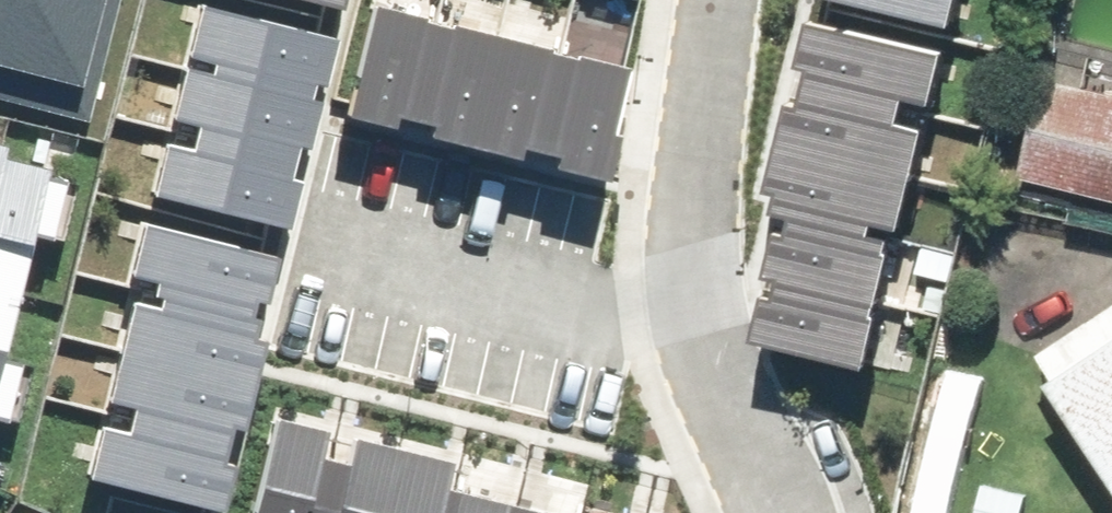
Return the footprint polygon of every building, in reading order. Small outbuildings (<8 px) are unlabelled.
[(82,111),(113,0),(0,0),(0,88),(82,111)] [(154,177),(292,211),(303,168),(287,164),(295,130),(308,133),(319,88),(302,84),(308,59),(321,62),(330,24),(231,0),(196,0),(186,41),(211,47),(207,61),(183,56),(171,106),(197,112),(192,134),(166,128),(154,177)] [(346,101),(387,111),(391,98),(435,109),(431,121),(513,142),(515,132),(547,140),(542,160),(601,175),(615,122),(601,118),(618,53),(411,0),(373,0),(346,101)] [(961,13),(964,0),(906,0),(961,13)] [(769,280),(758,328),(880,355),(892,301),(884,299),(900,227),(876,222),(880,205),(911,212),(934,113),(908,107),(914,80),(942,86),(953,38),(824,8),(814,51),(822,53),(813,93),(797,89),(777,176),(788,179),(784,199),(801,203),(797,220),(783,217),(773,264),(787,267),(784,283),(769,280)] [(1049,67),(1019,177),(1111,203),(1111,84),(1049,67)] [(26,228),(54,234),(71,167),(0,149),(0,334),(26,228)] [(102,411),(90,463),(234,498),(246,449),(223,444),(230,416),(245,419),(272,307),(248,302),(253,282),(266,285),(276,243),(142,210),(128,266),(153,273),(149,292),(131,287),(106,388),(133,395),(128,418),(102,411)] [(1049,353),(1111,453),(1111,314),(1049,353)] [(7,412),(22,352),(0,346),(0,410),(7,412)] [(253,512),(581,512),(584,500),(448,466),(454,445),(349,420),(342,447),(324,442),(330,417),(280,405),(253,512)]
